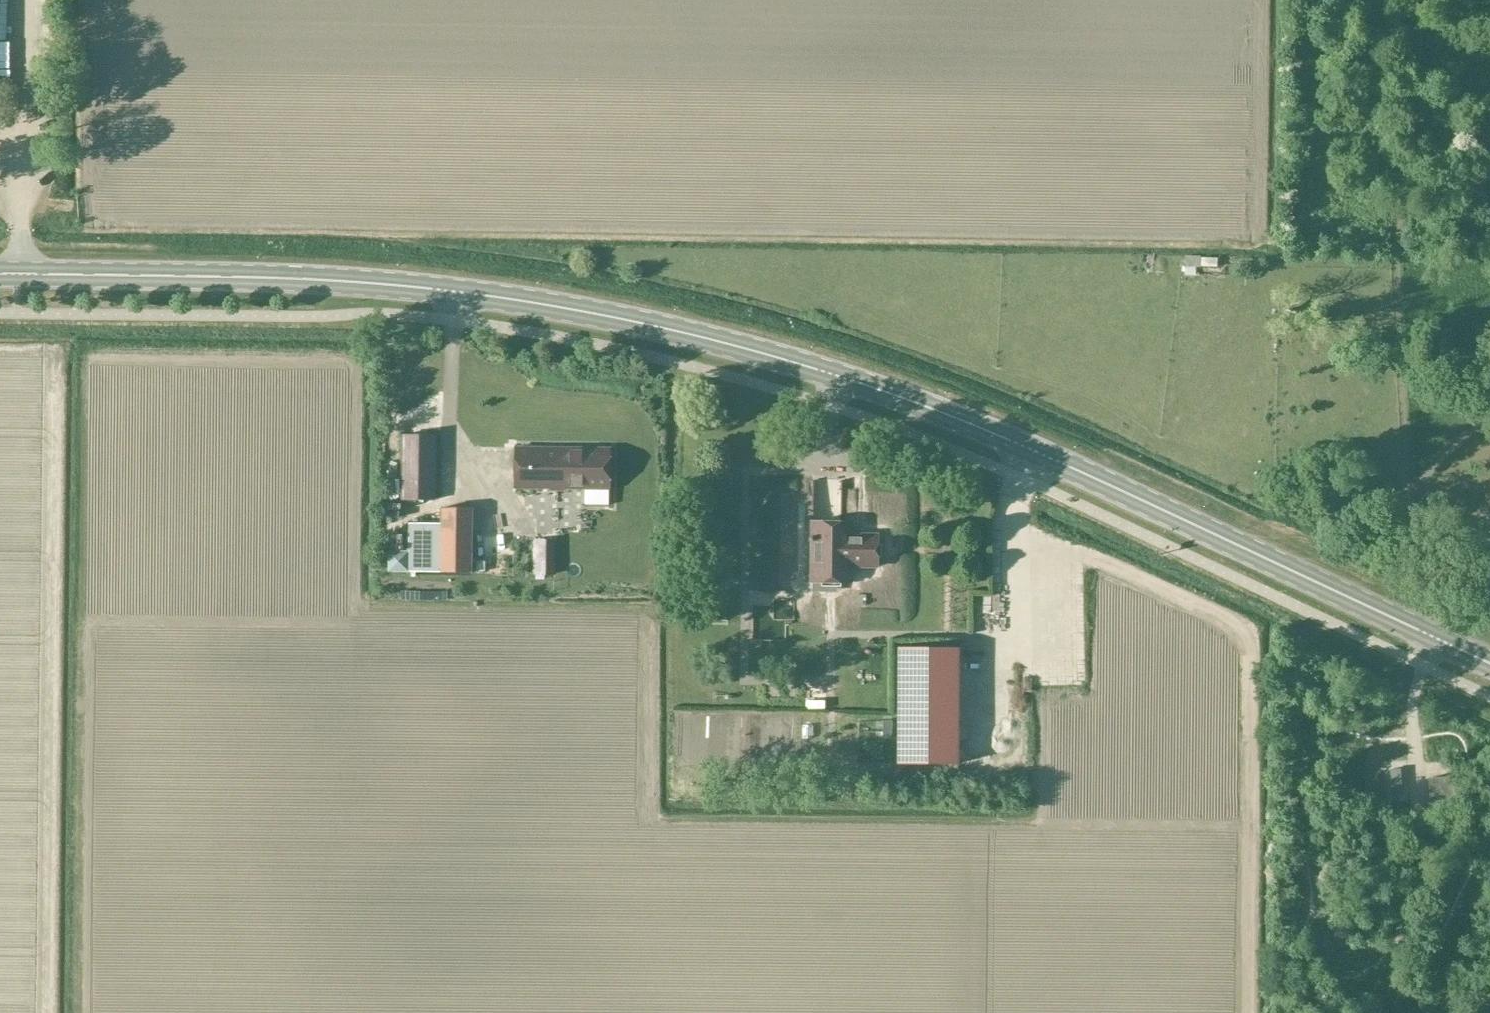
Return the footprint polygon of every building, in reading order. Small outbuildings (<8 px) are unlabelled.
[(1179,260),(1179,277),(1210,278),(1210,260),(1179,260)] [(436,500),(437,436),(403,436),(403,499),(436,500)] [(610,489),(610,449),(516,449),(515,489),(610,489)] [(565,508),(583,508),(583,497),(565,497),(565,508)] [(410,529),(410,572),(471,572),(472,508),(441,508),(441,529),(410,529)] [(841,534),(842,522),(812,522),(811,582),(851,582),(852,566),(877,567),(878,535),(841,534)] [(553,541),(535,541),(535,574),(553,574),(553,541)] [(959,648),(898,647),(897,763),(957,764),(959,648)] [(1400,770),(1390,770),(1391,795),(1401,794),(1400,770)]
